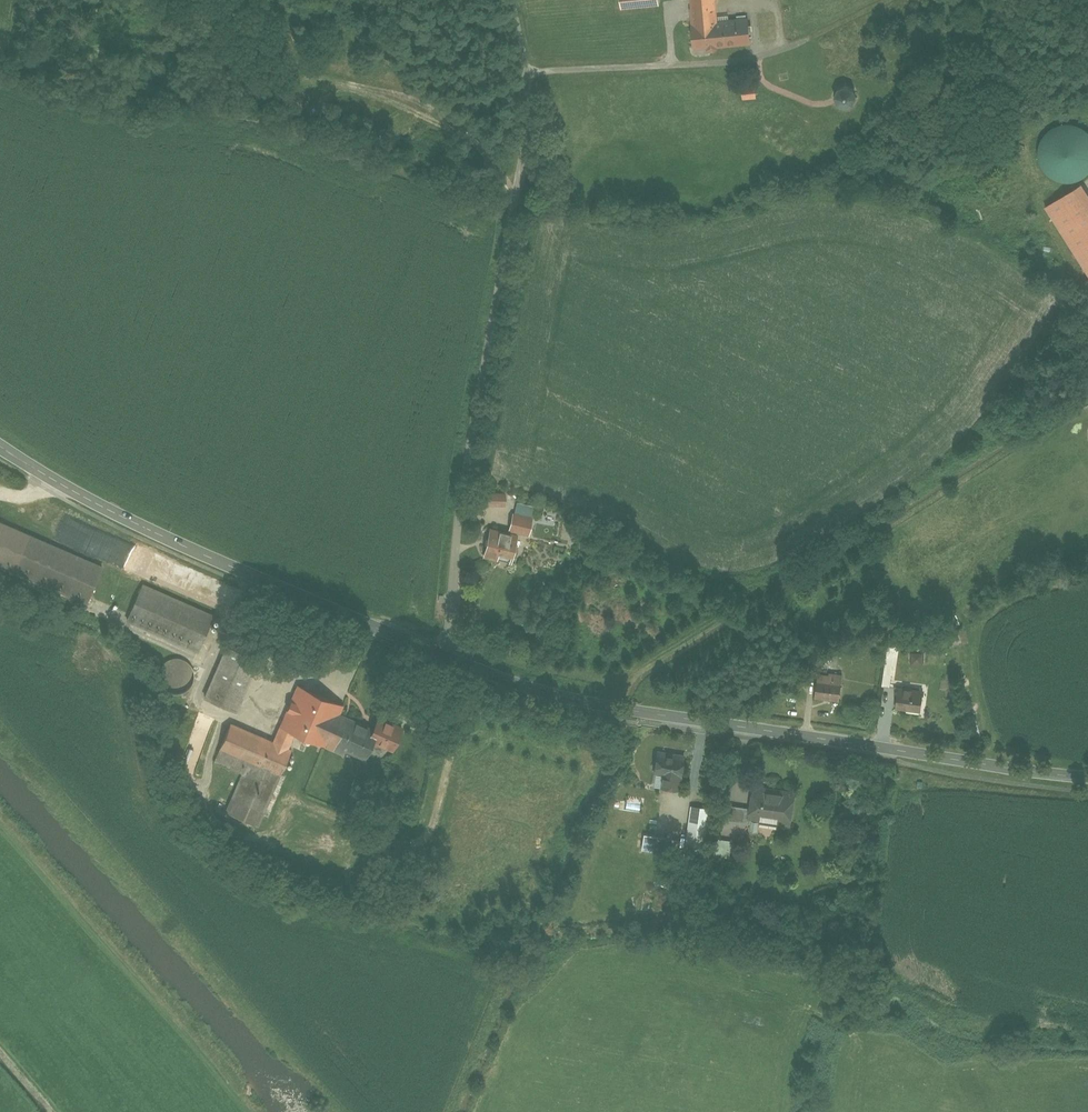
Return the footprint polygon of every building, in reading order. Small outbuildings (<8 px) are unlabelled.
[(696,46),(751,41),(749,17),(718,20),(716,0),(692,0),(696,46)] [(757,86),(743,87),(744,98),(758,96),(757,86)] [(850,103),(853,101),(854,97),(855,93),(853,90),(850,87),(846,86),(842,87),(839,89),(837,93),(837,97),(839,101),(842,103),(846,104),(850,103)] [(1087,175),(1087,131),(1087,130),(1080,125),(1070,123),(1060,125),(1052,129),(1045,136),(1040,144),(1039,154),(1041,164),(1046,172),(1053,178),(1063,182),(1072,182),(1082,180),(1087,175)] [(1050,204),(1087,265),(1087,183),(1087,181),(1050,204)] [(508,492),(489,493),(489,504),(508,504),(508,492)] [(534,504),(519,500),(517,511),(531,515),(534,504)] [(535,517),(515,513),(511,529),(531,534),(535,517)] [(0,522),(0,565),(88,603),(104,566),(0,522)] [(520,535),(491,528),(485,555),(500,559),(502,552),(512,554),(510,561),(513,562),(520,535)] [(214,617),(142,584),(126,621),(198,654),(214,617)] [(230,637),(203,698),(235,713),(263,651),(230,637)] [(925,652),(916,651),(915,663),(925,663),(925,652)] [(184,691),(189,687),(193,682),(194,676),(194,670),(192,665),(188,661),(183,658),(177,656),(171,657),(166,659),(161,663),(158,669),(157,675),(158,681),(162,686),(166,691),(172,693),(178,693),(184,691)] [(845,675),(820,672),(817,697),(842,700),(845,675)] [(330,700),(296,686),(272,741),(231,724),(216,759),(247,773),(230,812),(259,824),(297,736),(310,741),(353,760),(367,727),(326,709),(330,700)] [(926,689),(901,686),(898,707),(923,710),(926,689)] [(405,729),(377,717),(367,741),(395,753),(405,729)] [(689,757),(661,752),(658,772),(667,773),(686,776),(689,757)] [(686,776),(667,773),(665,786),(684,789),(686,776)] [(796,823),(800,791),(757,785),(753,818),(796,823)] [(712,808),(693,805),(688,845),(707,848),(709,837),(712,808)] [(752,807),(733,805),(731,819),(750,822),(752,807)] [(754,832),(773,835),(775,822),(755,819),(754,832)] [(656,836),(647,835),(646,847),(655,848),(656,836)] [(707,853),(733,856),(735,840),(709,837),(707,848),(707,853)] [(428,872),(418,873),(420,890),(431,889),(428,872)]
